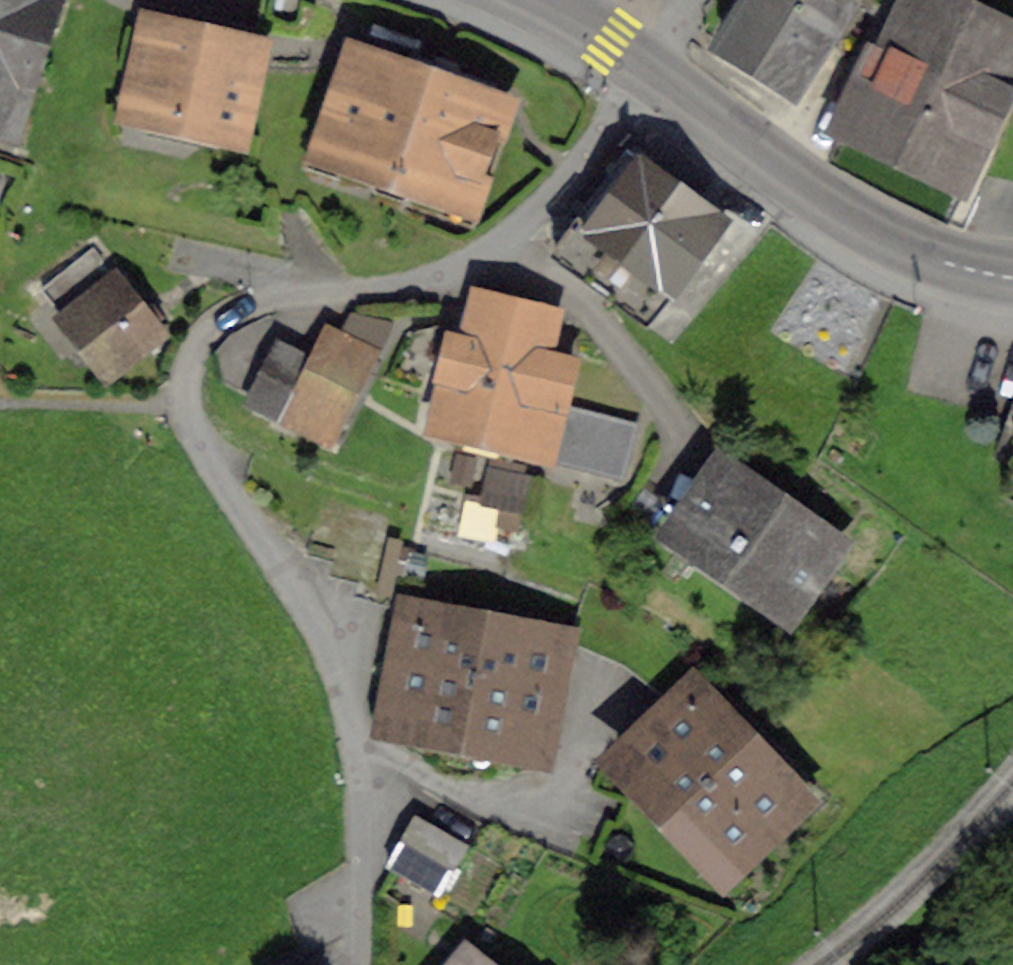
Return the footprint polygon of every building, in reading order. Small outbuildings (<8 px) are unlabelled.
[(20,129),(60,0),(0,0),(0,122),(20,129)] [(724,39),(797,84),(848,1),(847,0),(748,0),(724,39)] [(963,175),(1012,69),(1012,23),(971,0),(916,0),(884,67),(871,60),(844,117),(963,175)] [(139,103),(235,125),(253,48),(156,26),(139,103)] [(332,146),(465,192),(496,103),(420,74),(363,56),(332,146)] [(555,250),(648,318),(725,218),(629,149),(555,250)] [(68,312),(112,368),(163,327),(118,272),(68,312)] [(574,356),(544,349),(553,316),(481,297),(472,336),(454,332),(451,347),(447,347),(430,418),(627,467),(639,418),(563,399),(574,356)] [(334,433),(350,401),(342,397),(351,379),(359,383),(376,348),(329,326),(313,359),(283,345),(258,396),(334,433)] [(1003,488),(1012,491),(1012,459),(1003,488)] [(493,464),(486,494),(522,501),(529,472),(493,464)] [(674,533),(785,611),(840,533),(749,469),(732,494),(711,479),(674,533)] [(418,616),(399,714),(537,740),(556,642),(418,616)] [(630,756),(726,857),(792,795),(695,694),(630,756)] [(419,815),(393,860),(440,887),(466,842),(419,815)] [(468,944),(451,964),(493,964),(468,944)]
